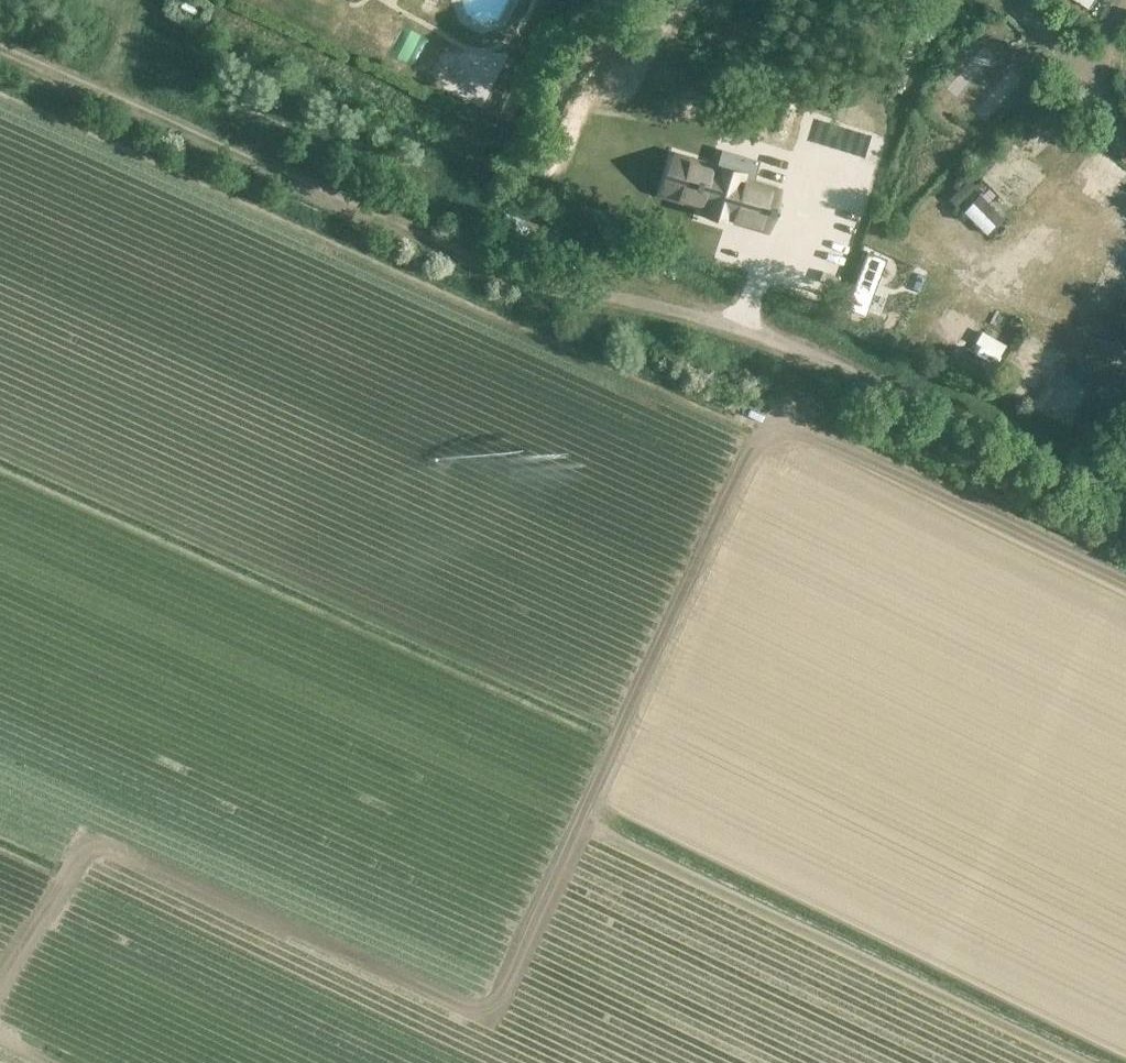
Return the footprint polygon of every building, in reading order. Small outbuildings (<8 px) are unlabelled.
[(1052,111),(1035,133),(1073,163),(1090,141),(1052,111)] [(813,134),(811,149),(856,162),(861,147),(863,132),(819,120),(813,134)] [(1017,142),(986,171),(1018,205),(1039,185),(1015,159),(1025,149),(1017,142)] [(1075,181),(1108,203),(1125,177),(1092,155),(1075,181)] [(747,176),(682,159),(671,200),(709,210),(708,212),(775,231),(785,192),(748,181),(747,176)] [(959,201),(976,183),(969,177),(952,195),(959,201)] [(1039,184),(1028,198),(1040,207),(1051,194),(1039,184)] [(981,192),(964,209),(988,233),(1005,215),(981,192)] [(523,220),(504,216),(500,232),(519,236),(523,220)] [(866,255),(851,304),(869,316),(888,262),(866,255)] [(964,346),(978,319),(944,302),(931,329),(964,346)] [(984,330),(973,350),(995,361),(1006,341),(984,330)]
